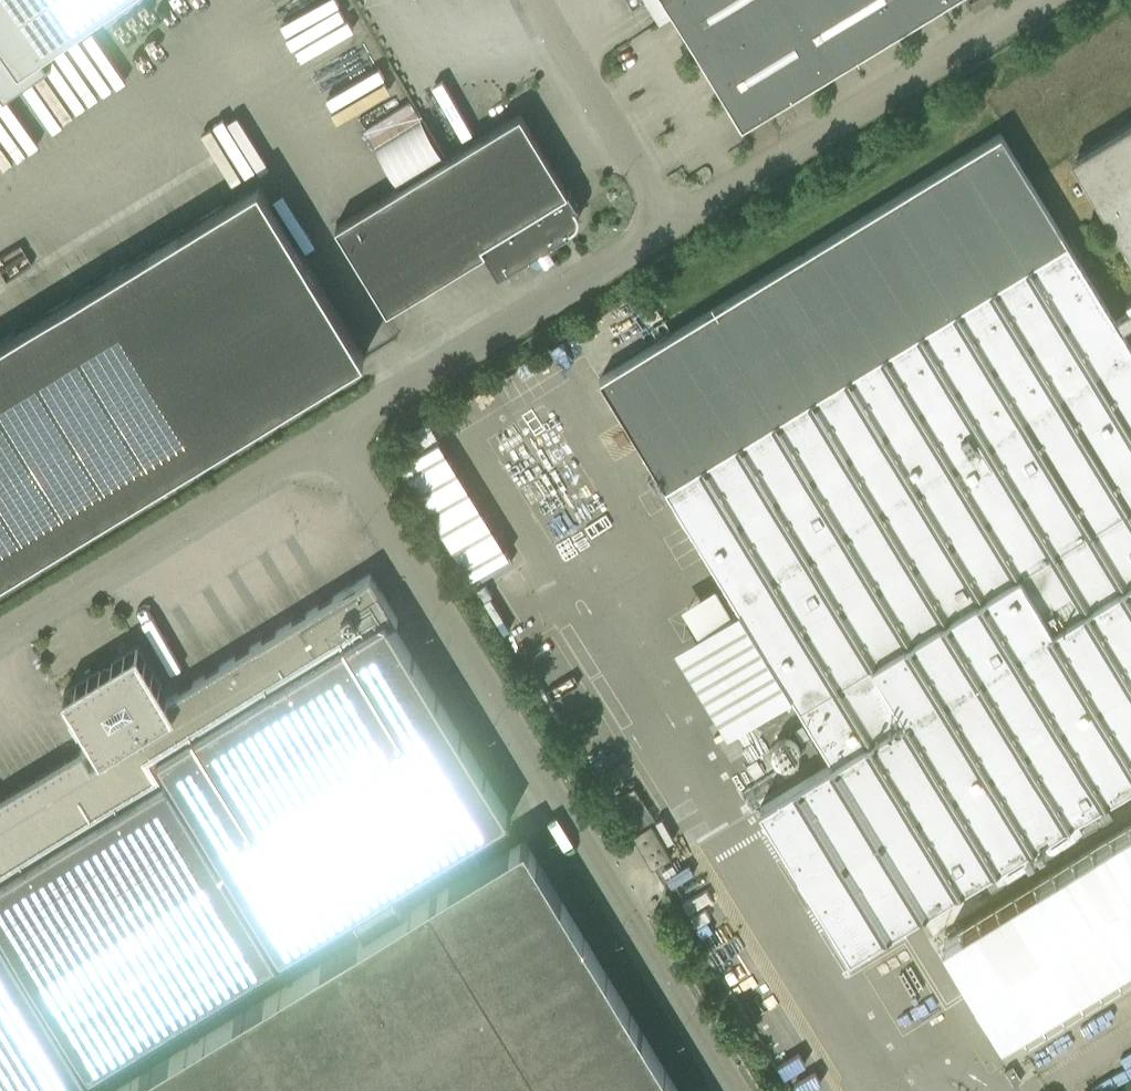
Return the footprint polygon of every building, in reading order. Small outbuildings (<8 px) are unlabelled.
[(113,0),(0,0),(0,79),(113,0)] [(661,16),(672,10),(674,14),(743,127),(950,0),(651,0),(661,16)] [(578,210),(578,209),(576,205),(578,204),(568,187),(567,188),(521,112),(337,224),(388,308),(484,250),(499,274),(552,241),(553,242),(554,241),(552,238),(573,225),(575,223),(577,221),(578,220),(579,218),(579,217),(579,215),(579,213),(579,212),(578,210)] [(1075,158),(1130,250),(1130,125),(1075,158)] [(833,757),(757,802),(849,952),(1130,780),(1130,308),(1115,318),(1002,131),(600,375),(700,540),(833,757)] [(365,355),(259,183),(0,340),(0,578),(365,355)] [(408,450),(399,455),(468,584),(509,562),(434,421),(402,438),(408,450)] [(5,795),(0,798),(0,1090),(62,1090),(351,915),(362,934),(401,910),(389,891),(512,817),(392,622),(399,618),(371,572),(168,696),(138,647),(63,693),(101,755),(91,761),(83,747),(5,795)] [(643,797),(622,809),(627,819),(649,807),(643,797)] [(649,807),(625,822),(632,833),(656,818),(649,807)] [(632,834),(653,867),(672,856),(651,822),(632,834)] [(943,940),(1001,1035),(1130,955),(1130,826),(1005,903),(947,938),(943,940)] [(113,1090),(680,1090),(526,839),(403,914),(401,910),(362,934),(364,938),(113,1090)]
